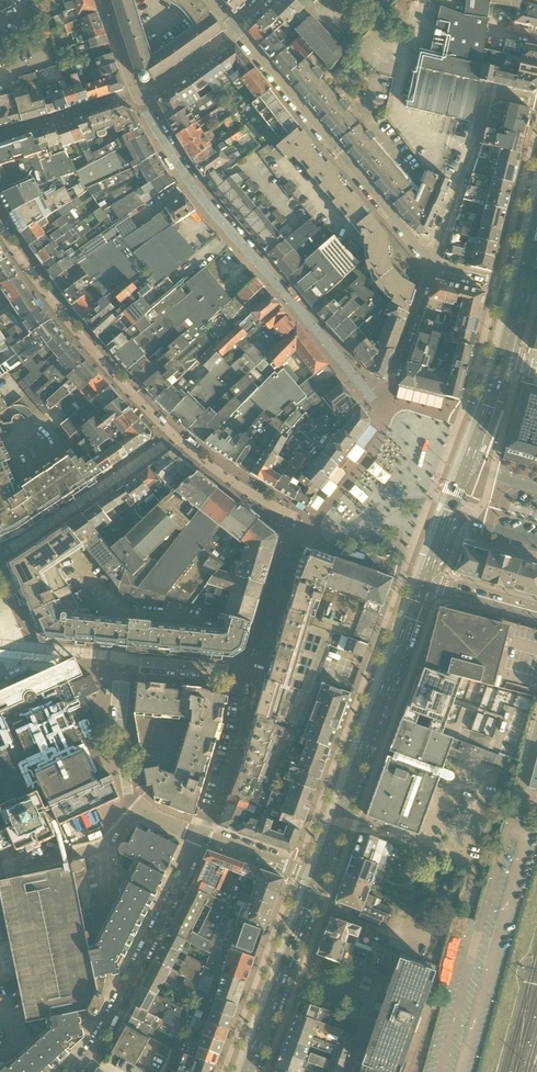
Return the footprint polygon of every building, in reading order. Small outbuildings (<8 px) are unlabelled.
[(67,11),(68,13),(94,3),(93,0),(64,0),(65,5),(67,11)] [(152,78),(150,60),(148,56),(150,56),(141,30),(131,0),(112,0),(113,1),(112,2),(114,6),(119,22),(119,23),(120,27),(121,27),(123,35),(126,44),(126,45),(127,48),(128,48),(133,65),(134,69),(135,69),(136,74),(138,73),(139,76),(139,78),(139,79),(140,80),(140,81),(141,82),(143,83),(145,83),(146,83),(147,83),(148,82),(149,81),(150,79),(152,78)] [(173,1),(179,5),(185,10),(193,19),(198,27),(213,16),(207,9),(204,4),(201,1),(201,0),(171,0),(173,1)] [(235,13),(239,9),(244,4),(248,0),(222,0),(235,13)] [(295,31),(301,26),(312,16),(304,9),(296,0),(283,0),(272,10),(285,24),(286,23),(287,22),(295,31)] [(301,26),(295,31),(301,37),(314,52),(314,51),(330,69),(344,55),(346,56),(397,0),(382,0),(357,27),(355,25),(347,33),(349,35),(338,46),(312,16),(301,26)] [(409,97),(407,108),(408,108),(416,109),(416,110),(417,110),(425,112),(426,112),(434,114),(435,114),(443,116),(444,116),(452,118),(453,118),(461,120),(462,120),(470,122),(471,122),(471,120),(473,110),(474,110),(477,94),(479,84),(480,81),(479,80),(482,65),(488,18),(490,3),(491,0),(467,0),(466,7),(466,8),(465,14),(464,14),(464,15),(447,8),(446,8),(441,6),(430,54),(420,51),(416,68),(414,77),(408,76),(403,95),(409,97)] [(490,3),(520,9),(521,4),(527,6),(525,12),(518,11),(515,23),(516,23),(524,25),(525,25),(536,28),(536,0),(491,0),(490,3)] [(98,14),(94,3),(68,13),(67,11),(61,13),(66,26),(73,23),(72,23),(80,20),(98,14)] [(257,24),(270,37),(277,31),(279,29),(281,28),(285,24),(272,10),(257,24)] [(93,25),(101,23),(98,14),(80,20),(83,28),(90,25),(93,25)] [(150,60),(152,78),(154,80),(163,74),(167,72),(167,71),(175,66),(182,61),(186,59),(185,58),(200,48),(200,49),(204,46),(203,46),(224,31),(213,16),(198,27),(164,51),(150,60)] [(85,35),(104,29),(101,23),(93,25),(90,25),(83,28),(82,29),(84,35),(85,35)] [(260,46),(270,37),(257,24),(252,29),(252,28),(250,30),(250,31),(249,32),(260,46)] [(74,39),(75,45),(82,43),(89,41),(106,36),(104,29),(85,35),(84,35),(78,37),(74,39)] [(260,46),(267,54),(286,38),(281,31),(279,29),(277,31),(270,37),(260,46)] [(88,44),(76,48),(78,53),(109,44),(106,36),(89,41),(91,46),(89,47),(88,44)] [(306,59),(314,52),(301,37),(292,44),(290,46),(273,61),(286,77),(302,63),(306,59)] [(290,46),(292,44),(286,38),(267,54),(273,61),(290,46)] [(536,61),(536,47),(506,40),(503,54),(510,55),(511,50),(520,52),(521,51),(522,51),(522,50),(524,50),(523,58),(522,58),(536,61)] [(57,51),(59,62),(66,59),(70,68),(74,67),(82,64),(82,65),(96,60),(113,54),(109,44),(78,53),(78,54),(75,45),(57,51)] [(225,73),(246,57),(236,44),(215,60),(225,73)] [(92,72),(116,63),(113,54),(96,60),(98,67),(93,69),(92,66),(84,69),(82,65),(82,64),(74,67),(78,77),(84,75),(92,73),(92,72)] [(234,84),(255,69),(246,57),(225,73),(229,77),(234,84)] [(523,58),(522,58),(520,66),(515,65),(506,62),(504,70),(519,74),(519,73),(536,77),(536,61),(522,58),(523,58)] [(360,124),(348,111),(349,108),(350,107),(344,100),(340,101),(322,79),(323,76),(323,75),(317,69),(314,69),(306,59),(302,63),(286,77),(287,77),(295,88),(305,100),(322,120),(332,131),(340,141),(341,142),(349,152),(358,164),(359,163),(375,183),(375,184),(385,195),(393,205),(403,217),(407,221),(416,232),(428,237),(434,222),(440,208),(444,200),(446,194),(451,182),(428,172),(422,185),(417,198),(411,191),(414,189),(373,140),(375,138),(371,133),(369,135),(360,125),(360,124)] [(215,60),(199,72),(209,85),(209,86),(213,91),(221,101),(225,98),(220,90),(227,85),(220,76),(225,73),(215,60)] [(105,77),(119,72),(116,63),(92,72),(92,73),(95,81),(99,79),(105,77)] [(497,69),(498,68),(482,65),(479,80),(480,81),(533,93),(536,91),(536,89),(536,77),(519,73),(519,74),(518,78),(509,76),(509,75),(508,75),(497,73),(497,69)] [(81,86),(78,77),(74,67),(70,68),(72,76),(71,76),(74,85),(75,84),(76,86),(72,88),(78,105),(90,101),(86,91),(84,91),(82,86),(81,86)] [(271,89),(255,69),(234,84),(239,90),(245,85),(257,100),(270,90),(271,89)] [(125,86),(124,85),(119,72),(105,77),(106,80),(107,83),(111,94),(123,90),(125,86)] [(199,72),(188,79),(198,92),(197,93),(197,94),(209,86),(209,85),(199,72)] [(44,100),(38,83),(36,73),(19,78),(23,91),(14,94),(10,96),(10,95),(0,98),(0,128),(13,125),(13,124),(49,114),(44,100)] [(88,84),(84,75),(78,77),(81,86),(82,86),(88,84)] [(78,105),(72,88),(68,89),(64,79),(59,81),(62,91),(69,108),(78,105)] [(201,99),(197,94),(197,93),(198,92),(188,79),(174,89),(185,110),(201,99)] [(49,114),(49,115),(58,112),(52,96),(49,83),(50,83),(48,80),(38,83),(44,100),(49,114)] [(90,101),(111,94),(107,83),(106,80),(85,87),(86,91),(90,101)] [(69,108),(62,91),(58,92),(56,82),(50,83),(49,83),(50,86),(52,96),(58,112),(69,108)] [(168,121),(185,110),(174,89),(160,98),(158,104),(168,121)] [(260,114),(278,100),(270,90),(257,100),(252,104),(260,114)] [(224,104),(221,101),(213,91),(208,94),(201,99),(185,110),(168,121),(177,136),(224,104)] [(267,123),(285,109),(278,100),(260,114),(267,123)] [(486,128),(525,138),(532,110),(528,109),(528,110),(520,108),(521,107),(519,107),(518,108),(511,106),(511,105),(500,102),(490,107),(486,128)] [(123,104),(87,116),(93,133),(94,133),(97,132),(98,136),(100,138),(106,136),(107,133),(106,129),(113,127),(116,132),(119,133),(123,131),(125,136),(126,136),(142,127),(132,108),(123,104)] [(220,124),(233,116),(224,104),(177,136),(184,148),(204,135),(200,128),(212,120),(216,126),(220,124)] [(229,109),(234,116),(239,112),(234,105),(229,109)] [(274,132),(292,118),(285,109),(267,123),(274,132)] [(75,120),(83,136),(85,140),(95,137),(94,133),(93,133),(87,116),(75,120)] [(233,116),(220,124),(224,131),(238,122),(233,116)] [(282,143),(300,128),(292,118),(274,132),(282,143)] [(83,136),(75,120),(66,124),(75,143),(78,142),(89,164),(96,161),(92,154),(85,140),(83,136)] [(254,123),(248,127),(259,140),(264,136),(254,123)] [(63,147),(75,143),(66,124),(55,127),(63,147)] [(228,146),(248,133),(240,125),(222,138),(228,146)] [(63,147),(55,127),(43,131),(49,148),(52,156),(65,152),(63,147)] [(92,154),(96,161),(146,134),(142,127),(126,136),(125,136),(92,154)] [(300,128),(282,143),(276,148),(285,158),(287,156),(290,160),(294,156),(361,236),(361,237),(366,237),(365,254),(372,278),(388,298),(393,301),(392,303),(400,308),(409,313),(411,307),(416,292),(413,290),(415,287),(412,286),(412,285),(411,285),(409,284),(409,282),(408,280),(407,278),(406,276),(404,275),(402,274),(400,274),(398,274),(395,271),(395,270),(392,268),(392,267),(391,264),(391,263),(390,259),(391,257),(392,255),(393,253),(393,251),(392,249),(391,247),(390,245),(388,244),(388,241),(389,241),(388,240),(389,237),(385,237),(386,234),(377,224),(376,225),(370,218),(373,215),(373,213),(372,212),(372,211),(371,210),(370,210),(368,210),(351,189),(350,186),(349,184),(348,183),(347,182),(346,181),(343,179),(325,158),(324,155),(323,154),(323,152),(321,151),(320,150),(317,149),(304,133),(304,131),(304,130),(303,130),(303,129),(302,128),(300,128)] [(521,154),(525,138),(486,128),(482,145),(486,146),(487,146),(500,149),(521,154)] [(219,141),(214,134),(211,130),(204,135),(184,148),(192,160),(211,147),(212,146),(219,141)] [(44,159),(52,156),(49,148),(43,131),(32,135),(36,146),(40,145),(43,154),(44,159)] [(89,164),(75,171),(76,172),(81,179),(83,182),(84,183),(85,182),(87,186),(86,187),(87,189),(136,167),(157,155),(146,134),(96,161),(89,164)] [(8,165),(43,154),(40,145),(36,146),(32,135),(1,145),(8,165)] [(223,142),(221,144),(219,141),(212,146),(211,147),(192,160),(197,167),(221,151),(227,147),(223,142)] [(478,157),(488,159),(489,160),(518,167),(521,154),(500,149),(487,146),(486,146),(482,145),(478,157)] [(234,153),(227,159),(221,151),(197,167),(204,178),(215,170),(218,168),(227,162),(231,168),(240,162),(234,153)] [(76,172),(75,171),(65,152),(52,156),(44,159),(43,154),(8,165),(0,168),(0,195),(34,180),(38,186),(48,184),(47,182),(60,177),(76,172)] [(161,162),(157,155),(136,167),(87,189),(88,190),(95,200),(110,194),(108,188),(138,175),(139,173),(138,171),(141,170),(144,177),(150,173),(151,170),(150,169),(161,162)] [(495,170),(493,178),(513,183),(518,167),(489,160),(487,168),(495,170)] [(117,203),(168,173),(161,162),(150,169),(151,170),(150,173),(144,177),(147,181),(144,183),(141,182),(129,189),(128,188),(127,188),(125,186),(111,194),(117,203)] [(204,178),(209,185),(213,191),(214,190),(214,191),(228,179),(223,173),(218,168),(215,170),(204,178)] [(238,175),(243,180),(248,177),(243,171),(238,175)] [(168,174),(168,173),(117,203),(111,206),(118,219),(119,219),(128,214),(143,204),(159,193),(175,183),(168,174)] [(493,178),(473,173),(469,184),(468,186),(510,197),(513,183),(493,178)] [(65,187),(60,177),(47,182),(48,184),(38,186),(34,180),(0,195),(0,196),(10,216),(31,204),(32,205),(41,199),(65,187)] [(214,190),(213,191),(214,192),(220,200),(237,186),(230,177),(228,179),(214,191),(214,190)] [(245,183),(250,188),(254,184),(250,179),(245,183)] [(67,191),(67,189),(48,202),(49,203),(16,227),(21,234),(35,224),(36,226),(51,215),(78,197),(88,190),(87,189),(86,187),(84,188),(82,184),(84,183),(83,182),(80,184),(67,191)] [(290,183),(284,187),(290,196),(296,191),(290,183)] [(259,190),(254,184),(250,188),(255,194),(259,190)] [(227,208),(244,193),(237,186),(220,200),(227,208)] [(507,210),(510,197),(468,186),(467,190),(471,191),(470,194),(477,196),(475,202),(507,210)] [(48,202),(67,189),(65,187),(41,199),(32,205),(31,204),(10,216),(16,227),(49,203),(48,202)] [(233,216),(251,201),(244,193),(227,208),(233,216)] [(258,198),(263,204),(267,200),(263,194),(258,198)] [(173,226),(196,211),(185,196),(162,212),(152,218),(154,220),(139,230),(124,239),(121,235),(54,281),(64,294),(87,276),(90,280),(100,273),(103,277),(134,253),(133,252),(172,225),(173,226)] [(56,222),(74,209),(83,203),(78,197),(51,215),(36,226),(35,224),(21,234),(30,246),(59,226),(56,222)] [(267,200),(263,204),(268,209),(272,205),(267,200)] [(240,224),(258,208),(257,209),(251,201),(233,216),(240,224)] [(475,202),(473,208),(482,210),(481,215),(477,214),(474,223),(482,225),(502,230),(507,210),(475,202)] [(107,215),(104,211),(101,208),(94,213),(101,224),(108,218),(107,215)] [(247,231),(264,216),(258,208),(240,224),(247,231)] [(79,224),(76,219),(79,217),(74,209),(56,222),(59,226),(30,246),(36,255),(79,224)] [(272,214),(277,219),(281,215),(277,210),(272,214)] [(114,225),(121,235),(124,239),(139,230),(128,214),(119,219),(118,219),(112,223),(114,225)] [(286,221),(281,215),(277,219),(282,225),(286,221)] [(254,239),(271,224),(264,216),(247,231),(254,239)] [(310,305),(312,307),(324,296),(331,290),(353,271),(362,261),(347,244),(343,247),(325,223),(318,229),(310,220),(285,241),(285,240),(268,255),(295,287),(310,305)] [(69,247),(85,236),(91,231),(84,221),(79,224),(36,255),(43,265),(63,251),(69,247)] [(261,247),(278,232),(271,224),(254,239),(261,247)] [(458,225),(455,224),(448,246),(453,248),(453,247),(495,258),(502,230),(482,225),(480,233),(478,233),(476,231),(457,227),(458,225)] [(48,272),(54,281),(121,235),(114,225),(99,236),(48,272)] [(196,253),(173,226),(172,225),(133,252),(134,253),(145,267),(147,271),(152,276),(158,284),(166,277),(196,253)] [(63,251),(43,265),(48,272),(99,236),(96,232),(90,237),(91,238),(88,240),(85,236),(69,247),(71,250),(65,254),(63,251)] [(268,255),(285,240),(278,232),(261,247),(268,255)] [(495,258),(453,247),(453,248),(452,253),(466,257),(463,265),(491,272),(492,272),(492,271),(495,258)] [(228,248),(209,265),(248,308),(232,317),(240,325),(272,296),(228,248)] [(129,279),(145,267),(134,253),(103,277),(103,278),(88,290),(90,293),(72,306),(84,321),(84,320),(84,321),(100,307),(98,305),(129,279)] [(15,280),(18,275),(7,259),(0,264),(0,287),(1,290),(4,294),(12,306),(8,309),(9,311),(0,317),(0,331),(2,334),(8,330),(6,327),(12,323),(14,326),(19,323),(41,308),(34,300),(28,299),(28,298),(28,294),(26,290),(26,288),(24,285),(22,285),(21,283),(20,281),(15,280)] [(132,283),(147,271),(145,267),(129,279),(98,305),(100,307),(84,321),(91,329),(131,294),(136,290),(137,289),(132,283)] [(186,283),(193,292),(214,317),(220,311),(232,300),(205,268),(190,280),(186,283)] [(103,278),(103,277),(100,273),(90,280),(87,276),(64,294),(72,306),(90,293),(88,290),(103,278)] [(141,299),(158,284),(152,276),(137,289),(136,290),(139,295),(137,296),(138,297),(135,299),(131,294),(91,329),(97,337),(141,299)] [(186,283),(190,280),(188,277),(184,281),(183,280),(174,287),(166,277),(158,284),(141,299),(151,311),(180,288),(186,283)] [(365,284),(359,277),(352,284),(350,286),(355,291),(357,293),(363,286),(365,284)] [(442,312),(449,284),(436,280),(427,308),(442,312)] [(466,288),(449,284),(442,312),(450,315),(453,303),(456,304),(461,305),(462,302),(466,288)] [(343,342),(353,353),(367,340),(375,331),(373,330),(384,317),(388,319),(389,316),(405,323),(409,313),(389,304),(363,286),(357,293),(356,294),(366,303),(375,311),(374,313),(343,342)] [(187,296),(180,288),(151,311),(107,348),(114,356),(187,296)] [(462,302),(483,307),(486,293),(466,288),(462,302)] [(199,330),(214,317),(193,292),(187,296),(114,356),(128,371),(182,324),(188,331),(135,378),(142,386),(203,334),(199,330)] [(262,321),(280,305),(272,296),(240,325),(215,348),(222,357),(262,321)] [(330,304),(324,296),(312,307),(318,314),(330,304)] [(326,324),(350,301),(346,297),(338,305),(334,300),(330,304),(318,314),(326,324)] [(360,306),(359,305),(352,298),(350,301),(326,324),(334,332),(360,306)] [(107,348),(151,311),(141,299),(97,337),(107,348)] [(479,321),(483,307),(462,302),(461,305),(456,304),(453,303),(450,315),(450,316),(459,318),(459,316),(479,321)] [(374,313),(375,311),(366,303),(361,308),(360,306),(334,332),(343,342),(374,313)] [(251,346),(289,315),(280,305),(262,321),(222,357),(225,360),(231,366),(252,347),(251,346)] [(12,348),(51,321),(41,308),(19,323),(14,326),(8,330),(2,334),(6,340),(11,346),(12,348)] [(442,312),(427,308),(422,320),(447,327),(476,334),(479,321),(459,316),(459,318),(450,316),(450,315),(442,312)] [(288,336),(297,325),(297,324),(289,315),(251,346),(252,347),(231,366),(225,360),(212,373),(198,386),(170,414),(188,431),(205,413),(230,391),(254,369),(266,358),(267,359),(268,358),(268,359),(275,350),(272,346),(286,334),(287,335),(288,336)] [(403,330),(405,323),(389,316),(388,319),(369,371),(371,374),(384,379),(392,357),(403,330)] [(369,371),(388,319),(384,317),(373,330),(375,331),(367,340),(353,353),(365,366),(369,371)] [(444,340),(447,327),(422,320),(404,373),(400,385),(415,389),(424,362),(432,365),(433,361),(438,362),(445,340),(444,340)] [(12,348),(16,354),(24,366),(61,333),(51,321),(12,348)] [(135,378),(188,331),(182,324),(128,371),(135,378)] [(315,375),(328,365),(297,325),(288,336),(287,335),(286,334),(272,346),(275,350),(268,359),(278,368),(296,350),(308,366),(315,375)] [(473,348),(476,334),(447,327),(444,340),(445,340),(459,344),(473,348)] [(2,334),(0,331),(0,353),(11,346),(6,340),(2,334)] [(25,391),(73,347),(61,333),(24,366),(31,373),(23,380),(23,379),(18,383),(25,391)] [(187,370),(212,344),(203,334),(142,386),(149,393),(156,387),(158,389),(178,371),(180,373),(182,372),(184,374),(188,370),(187,370)] [(444,397),(459,344),(445,340),(438,362),(430,393),(444,397)] [(222,357),(215,348),(212,344),(187,370),(188,370),(198,359),(212,373),(225,360),(222,357)] [(473,348),(459,344),(444,397),(445,397),(456,400),(461,397),(473,348)] [(37,406),(86,361),(73,347),(25,391),(37,406)] [(24,366),(16,354),(2,363),(9,372),(12,370),(15,373),(24,366)] [(81,392),(99,375),(86,361),(37,406),(40,409),(45,414),(58,404),(60,402),(78,389),(81,392)] [(430,393),(438,362),(433,361),(432,365),(424,362),(415,389),(430,393)] [(2,363),(0,364),(0,378),(9,372),(2,363)] [(308,399),(337,376),(328,365),(315,375),(299,387),(283,369),(277,375),(275,372),(266,381),(232,416),(250,428),(254,424),(264,412),(273,420),(291,403),(295,407),(307,397),(308,399)] [(196,437),(204,443),(232,416),(266,381),(254,369),(230,391),(236,397),(196,437)] [(181,376),(184,374),(182,372),(180,373),(178,371),(158,389),(156,387),(149,393),(156,400),(181,376)] [(82,409),(110,387),(99,375),(81,392),(78,389),(60,402),(58,404),(69,419),(82,409)] [(192,379),(188,383),(181,376),(156,400),(170,414),(198,386),(192,379)] [(305,413),(322,399),(342,383),(337,376),(308,399),(307,397),(295,407),(298,410),(304,416),(306,414),(305,413)] [(331,409),(350,393),(342,383),(322,399),(331,409)] [(101,413),(120,399),(110,387),(82,409),(69,419),(61,426),(70,437),(65,441),(69,447),(81,438),(77,433),(81,430),(80,429),(101,413)] [(523,388),(505,452),(536,461),(536,392),(523,388)] [(188,431),(196,437),(236,397),(230,391),(205,413),(188,431)] [(343,417),(358,404),(350,393),(331,409),(322,399),(305,413),(306,414),(311,419),(317,427),(324,434),(336,424),(343,417)] [(102,430),(131,411),(120,399),(101,413),(80,429),(81,430),(86,438),(73,448),(82,459),(89,454),(94,450),(99,446),(109,439),(102,430)] [(298,410),(295,407),(291,403),(273,420),(264,412),(254,424),(250,428),(227,459),(234,464),(241,453),(244,449),(251,440),(256,444),(263,435),(265,436),(273,441),(284,424),(298,410)] [(342,430),(355,443),(370,424),(370,420),(358,404),(343,417),(349,422),(342,430)] [(299,420),(300,420),(304,416),(298,410),(284,424),(273,441),(251,474),(274,489),(282,478),(282,477),(271,471),(277,459),(276,459),(285,442),(289,436),(286,434),(299,420)] [(115,442),(140,420),(131,411),(102,430),(109,439),(111,441),(113,440),(115,442)] [(227,459),(250,428),(232,416),(204,443),(227,459)] [(328,478),(338,466),(323,453),(325,451),(318,444),(308,436),(317,427),(311,419),(305,425),(300,420),(299,420),(286,434),(289,436),(285,442),(306,459),(307,458),(328,478)] [(122,459),(151,439),(152,434),(152,433),(140,420),(115,442),(113,440),(111,441),(109,443),(113,447),(114,447),(122,459)] [(355,443),(342,430),(336,424),(324,434),(346,456),(355,443)] [(346,456),(324,434),(317,427),(308,436),(318,444),(325,451),(323,453),(338,466),(346,456)] [(1,537),(17,530),(33,519),(38,516),(40,515),(41,514),(51,507),(95,478),(102,473),(91,458),(89,454),(82,459),(79,461),(72,450),(67,454),(67,453),(58,459),(36,474),(31,477),(21,484),(17,486),(6,462),(11,460),(7,451),(6,451),(0,436),(0,536),(1,537)] [(251,474),(273,441),(265,436),(258,446),(256,444),(240,468),(251,474)] [(109,443),(111,441),(109,439),(99,446),(113,466),(122,459),(114,447),(113,447),(109,443)] [(256,444),(251,440),(244,449),(241,453),(234,464),(240,468),(256,444)] [(293,478),(298,472),(306,459),(285,442),(276,459),(277,459),(271,471),(282,477),(282,478),(274,489),(295,500),(304,485),(293,478)] [(390,470),(402,456),(388,445),(377,458),(390,470)] [(102,473),(113,466),(99,446),(94,450),(99,456),(96,458),(94,456),(91,458),(102,473)] [(173,465),(180,459),(171,452),(149,468),(161,483),(165,487),(167,489),(173,484),(176,479),(178,476),(178,473),(178,471),(173,465)] [(298,472),(319,489),(328,478),(307,458),(306,459),(298,472)] [(178,490),(197,473),(180,459),(173,465),(178,471),(178,473),(178,476),(176,479),(173,484),(167,489),(165,487),(161,483),(149,468),(138,477),(152,494),(152,493),(160,503),(163,501),(176,491),(177,489),(178,490)] [(394,490),(401,481),(374,461),(367,471),(394,490)] [(319,489),(298,472),(293,478),(304,485),(316,494),(319,489)] [(200,511),(217,489),(197,473),(178,490),(177,489),(176,491),(185,498),(180,505),(179,511),(184,516),(192,505),(200,511)] [(141,519),(160,503),(152,493),(152,494),(138,477),(123,488),(136,503),(133,506),(135,509),(135,510),(132,512),(134,514),(137,512),(141,519)] [(366,505),(372,496),(354,483),(347,492),(366,505)] [(309,505),(316,494),(304,485),(295,500),(306,506),(309,505)] [(131,507),(133,506),(136,503),(123,488),(111,496),(124,511),(130,506),(131,507)] [(202,550),(211,538),(215,533),(237,505),(217,489),(200,511),(190,522),(138,587),(167,597),(192,604),(207,584),(219,570),(222,566),(202,550)] [(118,592),(129,602),(164,606),(167,597),(138,587),(190,522),(184,516),(179,511),(180,505),(185,498),(176,491),(163,501),(160,503),(141,519),(142,519),(128,531),(130,533),(125,538),(123,540),(122,540),(112,549),(124,564),(127,567),(121,583),(119,589),(118,592)] [(124,511),(111,496),(97,505),(112,522),(113,522),(115,526),(119,531),(119,530),(120,531),(127,525),(120,515),(124,511)] [(83,515),(99,534),(109,525),(112,529),(115,526),(113,522),(112,522),(97,505),(83,515)] [(221,547),(211,538),(202,550),(222,566),(225,562),(226,562),(238,547),(258,521),(237,505),(215,533),(223,539),(221,541),(224,543),(221,547)] [(109,576),(124,564),(112,549),(111,549),(105,542),(99,534),(83,515),(66,527),(82,545),(83,544),(109,576)] [(257,547),(264,526),(258,521),(238,547),(245,551),(248,543),(257,547)] [(273,553),(277,540),(275,535),(264,526),(257,547),(273,553)] [(66,527),(55,534),(10,564),(31,612),(73,594),(70,584),(69,585),(66,581),(64,582),(55,563),(69,554),(82,545),(66,527)] [(111,549),(112,549),(122,540),(123,540),(125,538),(122,534),(120,531),(119,530),(119,531),(105,542),(111,549)] [(273,553),(257,547),(248,543),(245,551),(242,560),(269,568),(273,553)] [(482,580),(490,552),(465,545),(464,545),(455,572),(455,573),(482,580)] [(297,578),(296,579),(315,585),(317,586),(325,588),(335,559),(306,549),(295,577),(297,578)] [(503,553),(502,556),(490,552),(482,580),(497,585),(506,554),(503,553)] [(521,562),(509,558),(509,555),(506,554),(497,585),(513,589),(521,562)] [(226,562),(225,562),(222,566),(219,570),(264,584),(269,568),(242,560),(235,558),(235,559),(233,558),(232,558),(230,564),(226,562)] [(369,594),(376,574),(335,559),(335,560),(335,559),(325,588),(320,603),(318,609),(315,617),(312,625),(352,639),(353,639),(354,637),(367,601),(370,594),(369,594)] [(521,562),(513,589),(536,596),(536,566),(521,562)] [(109,576),(119,589),(121,583),(127,567),(124,564),(109,576)] [(207,584),(259,600),(264,584),(219,570),(207,584)] [(389,590),(392,580),(376,574),(369,594),(370,594),(367,601),(383,606),(386,596),(387,596),(389,590)] [(316,591),(317,586),(315,585),(296,579),(291,595),(300,597),(311,600),(313,591),(316,591)] [(192,604),(221,613),(221,612),(252,622),(259,600),(207,584),(192,604)] [(320,603),(325,588),(317,586),(316,591),(313,591),(311,600),(300,597),(291,595),(288,608),(287,608),(286,610),(287,610),(287,609),(305,615),(310,616),(313,608),(318,609),(320,603)] [(73,594),(31,612),(42,638),(123,646),(234,657),(234,655),(236,655),(244,650),(252,622),(221,612),(221,613),(216,629),(89,616),(90,610),(97,611),(97,605),(84,589),(73,594)] [(369,643),(383,606),(367,601),(354,637),(369,643)] [(422,666),(456,675),(469,624),(477,626),(474,638),(516,649),(506,687),(506,688),(533,696),(536,679),(536,630),(445,603),(422,666)] [(311,616),(310,616),(305,615),(287,609),(287,610),(277,644),(266,681),(290,688),(311,616)] [(312,625),(315,617),(311,616),(290,688),(315,696),(320,682),(315,680),(329,645),(364,658),(369,645),(353,639),(352,639),(312,625)] [(25,660),(59,663),(59,657),(59,656),(0,650),(0,671),(25,660)] [(426,670),(420,687),(415,685),(403,718),(404,718),(404,720),(416,725),(420,713),(433,718),(429,729),(441,734),(442,732),(444,732),(447,723),(463,679),(463,678),(426,668),(426,669),(424,668),(423,669),(426,670)] [(15,845),(18,851),(21,849),(21,848),(32,843),(33,844),(39,841),(40,844),(43,843),(43,842),(53,837),(53,838),(56,837),(53,829),(120,798),(114,783),(115,783),(112,776),(109,778),(96,748),(103,745),(87,711),(90,710),(87,704),(95,700),(95,699),(94,700),(93,698),(93,696),(92,695),(99,692),(92,676),(73,684),(71,680),(56,687),(54,684),(52,682),(50,679),(48,677),(45,675),(42,674),(39,673),(36,672),(33,672),(30,672),(26,672),(23,673),(20,674),(18,676),(15,677),(12,679),(10,682),(8,685),(7,687),(6,690),(5,693),(5,697),(5,700),(5,703),(0,705),(0,852),(15,845)] [(289,690),(290,688),(266,681),(256,714),(280,721),(281,718),(272,715),(280,688),(289,690)] [(135,716),(147,786),(147,787),(152,786),(155,802),(194,816),(201,794),(222,724),(225,704),(226,696),(204,689),(202,689),(146,683),(146,684),(138,683),(135,716)] [(351,695),(324,684),(323,683),(323,685),(310,721),(304,738),(331,748),(337,731),(338,731),(338,730),(350,695),(351,695)] [(533,700),(534,697),(488,684),(488,685),(467,743),(498,755),(499,753),(509,756),(516,759),(533,699),(533,700)] [(290,688),(289,690),(280,688),(272,715),(281,718),(280,721),(297,726),(298,726),(301,718),(306,720),(315,696),(290,688)] [(255,720),(240,773),(275,786),(278,777),(282,766),(289,750),(293,741),(292,741),(294,735),(297,726),(280,721),(256,714),(257,715),(255,720)] [(498,755),(467,743),(443,734),(444,732),(442,732),(441,734),(429,729),(416,725),(404,720),(404,718),(403,718),(402,719),(401,719),(390,751),(394,753),(393,758),(388,757),(384,767),(389,769),(437,786),(440,777),(449,781),(452,772),(443,769),(450,748),(505,768),(509,756),(499,753),(498,755)] [(300,737),(304,728),(298,726),(297,726),(294,735),(300,738),(300,737)] [(331,748),(304,738),(301,737),(301,738),(299,743),(306,746),(302,756),(325,764),(331,748)] [(302,756),(289,750),(282,766),(320,779),(325,764),(302,756)] [(316,790),(320,779),(282,766),(278,777),(290,781),(316,790)] [(389,769),(384,767),(366,816),(408,832),(408,831),(418,835),(436,786),(436,787),(437,786),(389,769)] [(240,773),(231,795),(250,803),(266,809),(267,807),(266,807),(272,792),(275,786),(240,773)] [(310,806),(316,790),(290,781),(287,790),(275,786),(272,792),(310,806)] [(267,807),(273,809),(305,820),(310,806),(272,792),(266,807),(267,807)] [(231,795),(228,803),(247,811),(250,803),(231,795)] [(219,826),(238,833),(241,823),(248,825),(249,822),(250,823),(253,813),(247,811),(228,803),(219,826)] [(263,817),(266,809),(250,803),(247,811),(253,813),(263,817)] [(281,818),(279,823),(301,831),(305,820),(273,809),(271,815),(281,818)] [(262,817),(261,822),(255,839),(291,851),(294,849),(301,831),(279,823),(276,832),(270,830),(273,821),(262,817)] [(253,824),(250,823),(249,822),(248,825),(241,823),(238,833),(255,839),(261,822),(254,820),(253,824)] [(150,829),(149,829),(147,833),(138,828),(139,826),(138,826),(129,844),(126,842),(122,844),(117,852),(119,857),(122,858),(125,853),(135,858),(137,856),(166,871),(180,844),(179,844),(178,846),(169,841),(170,839),(169,839),(168,841),(159,836),(160,834),(159,834),(158,836),(149,831),(150,829)] [(361,833),(353,855),(386,867),(387,863),(381,861),(380,861),(382,855),(386,856),(390,855),(392,847),(391,844),(386,842),(387,842),(361,832),(361,833)] [(229,870),(240,874),(244,864),(208,851),(204,859),(196,880),(220,890),(229,870)] [(386,867),(353,855),(346,875),(372,884),(377,869),(389,873),(390,869),(386,867)] [(8,929),(27,1023),(46,1019),(47,1019),(77,1012),(89,1010),(89,1011),(90,1013),(91,1014),(92,1015),(94,1015),(95,1015),(97,1015),(98,1014),(99,1013),(105,1002),(105,1001),(105,1000),(105,999),(105,998),(104,996),(103,995),(102,994),(99,993),(95,977),(89,946),(88,940),(90,937),(89,933),(86,931),(82,911),(84,911),(84,909),(91,908),(83,869),(84,868),(82,861),(85,860),(85,859),(73,862),(72,864),(69,865),(69,867),(0,881),(0,931),(8,929)] [(161,886),(159,885),(164,876),(166,877),(166,876),(138,862),(138,863),(139,864),(135,873),(133,872),(133,873),(134,874),(130,883),(128,882),(127,883),(129,883),(125,893),(123,892),(122,893),(124,894),(120,903),(118,902),(117,903),(119,904),(115,913),(113,912),(112,913),(114,914),(109,923),(108,922),(107,923),(109,923),(104,933),(103,932),(102,932),(104,933),(99,942),(98,942),(97,942),(99,943),(98,945),(96,944),(89,946),(95,977),(106,975),(106,977),(107,977),(107,974),(118,972),(117,969),(123,956),(125,957),(126,956),(124,955),(128,946),(130,947),(131,946),(129,945),(133,936),(135,937),(136,936),(134,935),(138,926),(140,927),(141,926),(139,925),(144,916),(145,917),(146,916),(144,915),(149,906),(150,907),(151,906),(149,905),(154,896),(156,897),(156,896),(154,895),(159,886),(161,887),(161,886)] [(234,891),(237,892),(241,882),(244,876),(251,878),(252,875),(259,878),(261,870),(244,864),(240,874),(239,878),(234,891)] [(278,894),(284,879),(261,870),(259,878),(252,875),(251,878),(244,876),(241,882),(253,886),(253,884),(278,894)] [(367,895),(372,884),(346,875),(336,901),(361,910),(358,920),(379,928),(382,920),(387,921),(392,909),(378,904),(380,900),(367,895)] [(232,876),(226,892),(232,894),(234,891),(239,878),(232,876)] [(232,896),(220,890),(196,880),(192,887),(229,904),(229,902),(232,896)] [(253,884),(253,886),(246,884),(244,889),(253,892),(251,897),(274,906),(278,894),(253,884)] [(224,916),(229,904),(192,887),(170,932),(186,941),(211,953),(224,916)] [(251,897),(237,892),(234,891),(232,894),(232,896),(229,902),(269,918),(274,906),(251,897)] [(269,918),(229,902),(229,904),(224,916),(241,922),(265,931),(269,918)] [(211,953),(206,965),(205,967),(222,973),(231,949),(255,958),(265,931),(241,922),(224,916),(211,953)] [(355,946),(357,939),(359,940),(360,937),(358,937),(361,928),(331,917),(327,928),(325,934),(354,945),(355,946)] [(183,946),(186,941),(170,932),(164,943),(181,952),(187,955),(190,950),(183,946)] [(377,976),(384,957),(371,952),(355,946),(354,945),(325,934),(320,947),(317,954),(318,954),(317,955),(340,963),(346,965),(377,976)] [(179,955),(181,952),(164,943),(155,960),(172,970),(172,968),(175,963),(182,966),(179,972),(178,973),(199,984),(200,982),(201,978),(205,967),(206,965),(188,955),(187,955),(184,961),(178,958),(179,955)] [(371,952),(384,957),(387,948),(374,943),(372,948),(371,952)] [(246,982),(255,958),(231,949),(222,973),(246,982)] [(362,1065),(382,1071),(400,1071),(412,1039),(420,1016),(436,971),(400,958),(384,1005),(377,1002),(375,1009),(381,1011),(376,1027),(362,1065)] [(172,968),(172,970),(155,960),(142,986),(158,995),(161,988),(165,982),(168,976),(170,977),(181,983),(177,990),(184,993),(186,990),(194,995),(196,990),(197,990),(199,984),(178,973),(179,972),(172,968)] [(246,982),(222,973),(205,967),(201,978),(200,982),(199,984),(197,990),(200,991),(209,994),(213,984),(220,986),(217,997),(238,1004),(246,982)] [(181,1008),(158,995),(142,986),(133,1004),(159,1018),(181,1030),(183,1027),(187,1015),(188,1012),(181,1008)] [(233,1017),(238,1004),(217,997),(209,994),(200,991),(197,1001),(198,1002),(198,1004),(199,1005),(233,1017)] [(322,1009),(300,1001),(296,1013),(322,1023),(324,1018),(331,1021),(334,1014),(322,1009)] [(191,1005),(184,1002),(181,1008),(188,1012),(191,1005)] [(158,1021),(159,1018),(133,1004),(128,1013),(136,1018),(152,1027),(157,1029),(160,1023),(158,1021)] [(196,1004),(191,1016),(229,1030),(233,1017),(199,1005),(196,1004)] [(82,1022),(79,1023),(77,1012),(47,1019),(49,1032),(42,1038),(40,1037),(12,1063),(7,1067),(5,1065),(0,1070),(0,1071),(46,1071),(51,1067),(52,1069),(53,1068),(52,1066),(59,1060),(61,1061),(61,1060),(60,1059),(68,1052),(69,1054),(70,1053),(68,1051),(83,1038),(80,1024),(82,1023),(82,1022)] [(128,1013),(122,1025),(148,1039),(149,1040),(151,1038),(148,1036),(152,1027),(136,1018),(128,1013)] [(322,1023),(296,1013),(291,1026),(352,1048),(356,1035),(322,1023)] [(229,1030),(191,1016),(187,1015),(183,1027),(203,1034),(224,1042),(229,1030)] [(135,1065),(149,1040),(148,1039),(122,1025),(108,1050),(135,1065)] [(347,1060),(352,1048),(291,1026),(287,1038),(310,1047),(310,1046),(333,1055),(347,1060)] [(201,1041),(180,1033),(178,1039),(181,1041),(220,1054),(224,1042),(203,1034),(201,1041)] [(310,1047),(287,1038),(282,1052),(336,1071),(343,1071),(347,1060),(333,1055),(331,1061),(308,1052),(310,1047)] [(181,1041),(178,1051),(179,1051),(184,1053),(216,1065),(220,1054),(181,1041)] [(163,1066),(159,1071),(166,1071),(167,1068),(174,1049),(171,1048),(171,1049),(167,1056),(168,1057),(163,1066)] [(179,1051),(178,1051),(174,1049),(167,1068),(172,1070),(173,1070),(179,1051)] [(314,1071),(336,1071),(282,1052),(277,1067),(290,1071),(301,1071),(302,1068),(314,1071)] [(184,1053),(177,1071),(179,1071),(214,1071),(216,1065),(184,1053)]
